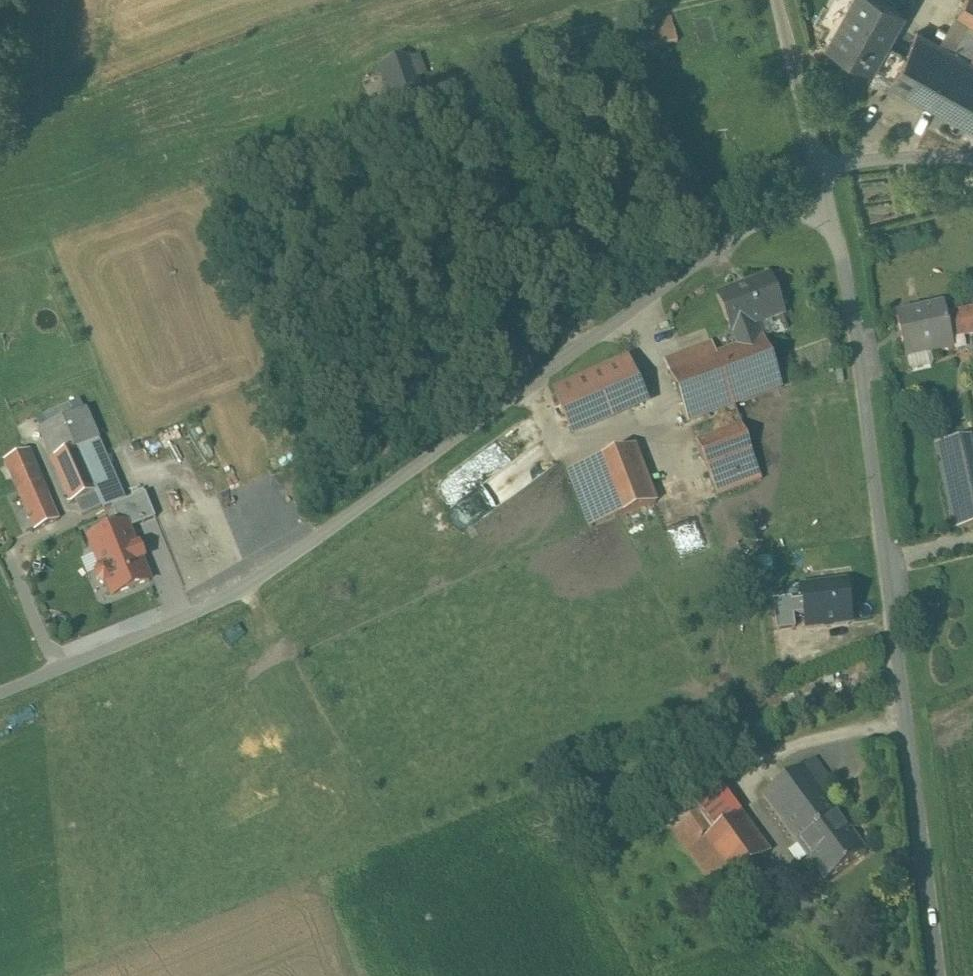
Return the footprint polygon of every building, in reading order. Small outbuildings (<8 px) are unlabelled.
[(888,74),(918,19),(884,0),(853,0),(830,41),(888,74)] [(959,9),(972,16),(972,0),(964,0),(959,9)] [(972,123),(972,51),(971,49),(918,19),(888,74),(972,123)] [(411,54),(375,69),(384,90),(388,100),(425,85),(411,54)] [(718,295),(733,333),(735,332),(753,325),(784,313),(769,275),(718,295)] [(953,352),(952,344),(946,318),(943,306),(896,317),(906,362),(953,352)] [(946,318),(952,344),(972,339),(972,311),(946,318)] [(753,325),(735,332),(740,347),(758,340),(753,325)] [(659,354),(685,416),(779,378),(763,338),(758,340),(740,347),(719,356),(710,334),(659,354)] [(642,394),(624,349),(560,375),(578,420),(642,394)] [(38,430),(51,461),(77,449),(100,440),(87,410),(38,430)] [(741,421),(697,439),(717,487),(761,469),(741,421)] [(632,436),(567,462),(572,474),(590,521),(618,510),(655,494),(632,436)] [(934,445),(952,528),(972,524),(972,444),(971,437),(934,445)] [(126,501),(100,440),(77,449),(96,493),(102,507),(104,512),(113,509),(112,507),(126,501)] [(51,461),(69,504),(76,501),(96,493),(77,449),(51,461)] [(4,461),(34,530),(59,519),(29,450),(4,461)] [(464,526),(539,481),(526,459),(451,505),(464,526)] [(82,516),(102,507),(96,493),(76,501),(82,516)] [(113,509),(119,525),(126,522),(129,528),(155,517),(145,493),(126,501),(112,507),(113,509)] [(87,538),(112,597),(152,580),(129,528),(126,522),(119,525),(87,538)] [(800,588),(805,626),(851,620),(845,581),(800,588)] [(818,756),(764,793),(825,879),(869,848),(823,782),(832,776),(818,756)] [(773,841),(744,807),(721,827),(694,795),(669,815),(713,868),(728,855),(740,868),(773,841)]
